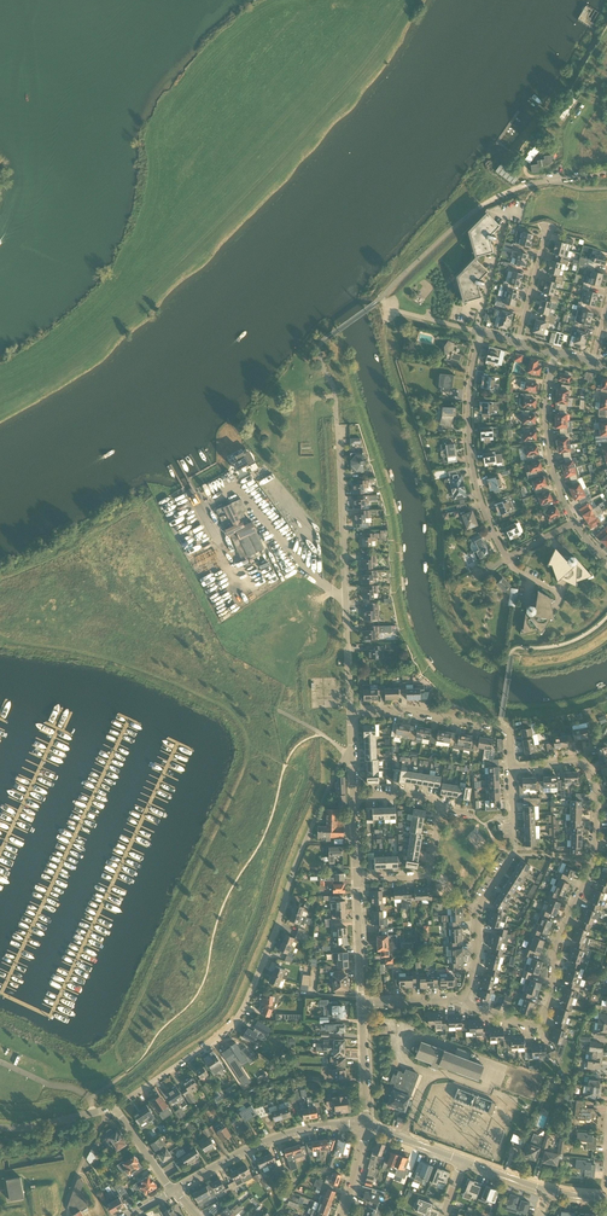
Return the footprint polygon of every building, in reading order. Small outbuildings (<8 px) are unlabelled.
[(577,101),(569,96),(555,115),(563,120),(577,101)] [(540,154),(543,154),(544,159),(537,161),(537,164),(530,165),(532,173),(539,171),(539,169),(540,169),(540,168),(545,167),(545,163),(552,162),(552,159),(554,159),(553,152),(540,154)] [(513,184),(519,176),(501,163),(495,171),(513,184)] [(470,231),(469,234),(473,249),(475,248),(477,256),(493,252),(490,241),(490,239),(496,241),(497,237),(491,236),(491,235),(500,226),(487,214),(470,231)] [(519,232),(518,238),(531,241),(533,235),(525,233),(525,229),(518,227),(517,231),(519,232)] [(514,243),(513,247),(520,249),(521,246),(530,248),(531,241),(518,238),(516,244),(514,243)] [(570,245),(572,246),(574,240),(566,239),(565,243),(556,241),(555,247),(565,250),(569,251),(570,245)] [(503,250),(511,253),(514,244),(505,242),(503,250)] [(519,253),(520,249),(513,247),(512,251),(513,251),(511,257),(516,259),(516,258),(526,261),(528,255),(519,253)] [(569,251),(565,250),(555,247),(553,254),(562,256),(561,260),(568,261),(569,258),(567,257),(569,251)] [(595,269),(596,265),(599,266),(600,264),(605,265),(606,258),(605,257),(605,255),(599,254),(599,256),(595,255),(593,264),(589,263),(588,267),(595,269)] [(525,267),(526,261),(516,258),(516,259),(514,264),(509,263),(508,267),(515,269),(516,265),(525,267)] [(464,302),(481,297),(478,286),(478,285),(484,286),(485,283),(479,281),(479,280),(488,271),(476,260),(470,266),(469,265),(458,276),(458,279),(464,302)] [(551,261),(550,267),(560,270),(562,264),(567,265),(568,261),(561,260),(560,263),(551,261)] [(514,272),(515,269),(508,267),(507,271),(512,272),(511,278),(521,281),(523,274),(514,272)] [(559,276),(560,270),(550,267),(548,273),(557,276),(556,279),(559,280),(563,281),(564,277),(559,276)] [(594,272),(595,269),(588,267),(587,270),(592,272),(591,278),(601,281),(603,274),(594,272)] [(591,278),(587,277),(585,283),(584,282),(583,286),(590,288),(591,284),(600,287),(601,281),(591,278)] [(520,287),(521,281),(511,278),(509,284),(504,283),(503,286),(510,288),(511,285),(520,287)] [(563,281),(559,280),(556,279),(555,283),(546,280),(545,287),(555,289),(557,284),(562,285),(563,281)] [(509,292),(510,288),(503,286),(502,290),(507,292),(506,298),(516,300),(518,294),(509,292)] [(589,292),(590,288),(583,286),(582,290),(584,291),(582,296),(586,297),(596,300),(598,294),(589,292)] [(554,295),(555,289),(545,287),(543,293),(552,295),(551,299),(558,301),(559,297),(554,295)] [(586,297),(582,296),(581,303),(579,302),(578,306),(585,308),(586,304),(594,306),(596,300),(586,297)] [(515,307),(516,300),(506,298),(504,303),(496,301),(495,305),(498,306),(505,308),(506,304),(515,307)] [(557,305),(558,301),(551,299),(550,302),(541,300),(540,306),(550,309),(554,310),(556,304),(557,305)] [(514,315),(513,315),(513,314),(507,312),(505,310),(505,308),(498,306),(497,310),(499,310),(498,316),(501,317),(511,320),(511,319),(513,319),(514,315)] [(549,315),(550,309),(540,306),(538,313),(547,315),(546,318),(549,319),(555,321),(556,317),(549,315)] [(584,311),(585,308),(578,306),(577,310),(578,310),(576,316),(591,320),(593,313),(584,311)] [(589,326),(591,320),(576,316),(575,322),(574,322),(573,325),(580,327),(581,324),(589,326)] [(510,326),(511,320),(501,317),(499,323),(497,323),(496,327),(506,329),(507,326),(510,326)] [(554,325),(555,321),(549,319),(546,318),(545,322),(536,320),(534,326),(545,329),(549,330),(550,324),(554,325)] [(579,331),(580,327),(573,325),(572,329),(574,330),(573,336),(572,336),(586,339),(588,333),(579,331)] [(543,335),(545,329),(534,326),(533,332),(535,333),(534,336),(544,339),(545,335),(543,335)] [(584,346),(586,339),(572,336),(569,346),(581,349),(582,345),(584,346)] [(461,362),(462,356),(463,356),(457,354),(458,352),(459,352),(459,351),(460,351),(460,350),(459,349),(459,348),(458,348),(457,348),(458,346),(455,345),(456,341),(451,340),(450,342),(448,342),(446,345),(447,346),(446,349),(445,349),(445,354),(447,354),(446,359),(450,361),(451,359),(461,362)] [(489,347),(489,348),(489,347),(490,348),(488,357),(487,356),(486,363),(497,366),(501,350),(489,347)] [(521,363),(523,356),(516,354),(514,361),(521,363)] [(531,373),(531,375),(535,376),(536,374),(539,375),(541,368),(537,367),(538,360),(531,359),(527,373),(531,373)] [(558,380),(570,383),(572,373),(565,371),(564,375),(560,374),(558,380)] [(438,373),(437,386),(439,387),(439,391),(450,392),(452,375),(438,373)] [(494,390),(495,378),(483,376),(481,388),(494,390)] [(522,389),(525,390),(528,390),(528,392),(533,392),(533,391),(537,392),(538,384),(532,383),(533,378),(525,377),(525,381),(523,380),(521,381),(521,388),(522,389)] [(556,396),(568,398),(569,386),(562,384),(561,390),(557,390),(556,396)] [(601,389),(600,396),(596,396),(596,402),(606,403),(606,390),(601,389)] [(524,398),(523,407),(527,407),(527,408),(532,409),(532,407),(535,408),(536,400),(530,400),(531,394),(523,394),(522,398),(524,398)] [(567,409),(568,398),(556,396),(556,403),(560,403),(559,409),(567,409)] [(498,403),(493,403),(493,402),(480,402),(480,414),(482,414),(482,418),(490,418),(490,414),(492,414),(492,411),(498,411),(498,403)] [(596,402),(595,409),(599,409),(598,416),(606,416),(606,410),(606,403),(596,402)] [(456,417),(456,414),(456,408),(442,407),(442,416),(439,425),(442,425),(441,430),(453,430),(452,425),(454,416),(456,417)] [(567,421),(567,409),(559,409),(559,415),(555,415),(555,421),(567,421)] [(523,415),(523,424),(527,424),(527,425),(532,425),(532,424),(535,424),(535,416),(530,416),(530,411),(522,411),(522,415),(523,415)] [(606,416),(598,416),(599,430),(606,429),(606,422),(606,416)] [(567,433),(567,421),(555,421),(556,428),(560,428),(560,434),(567,433)] [(497,427),(492,428),(492,427),(480,428),(481,440),(485,440),(485,442),(490,442),(490,439),(493,439),(493,435),(498,435),(497,427)] [(519,432),(522,432),(524,432),(524,441),(528,440),(528,442),(533,441),(533,440),(536,440),(536,432),(530,433),(530,427),(519,428),(519,432)] [(606,442),(606,429),(599,430),(600,435),(595,436),(596,444),(601,443),(606,442)] [(558,446),(569,445),(568,439),(570,439),(569,433),(567,433),(560,434),(561,439),(557,440),(558,446)] [(457,457),(457,452),(456,453),(455,444),(446,445),(446,450),(441,451),(441,452),(441,453),(441,454),(441,455),(441,456),(442,457),(443,457),(443,458),(443,463),(457,462),(456,457),(457,457)] [(574,448),(570,449),(569,445),(558,446),(559,453),(563,452),(564,458),(571,456),(571,453),(575,453),(574,448)] [(526,462),(534,460),(533,455),(538,454),(537,447),(534,447),(533,446),(529,446),(529,448),(525,448),(527,457),(525,458),(526,462)] [(497,464),(496,463),(503,462),(502,461),(503,461),(501,454),(495,455),(495,452),(493,452),(492,448),(485,450),(486,453),(483,454),(485,466),(497,464)] [(363,461),(363,453),(351,453),(351,473),(364,472),(363,464),(364,464),(365,463),(364,461),(363,461)] [(231,462),(238,474),(248,468),(249,470),(257,465),(251,454),(246,456),(245,454),(231,462)] [(561,465),(563,471),(574,468),(573,464),(577,463),(576,458),(572,459),(571,456),(564,458),(565,463),(561,465)] [(526,472),(528,479),(538,476),(537,471),(542,470),(540,462),(537,463),(536,462),(532,463),(532,464),(528,465),(530,472),(526,472)] [(577,467),(574,468),(563,471),(565,477),(569,476),(571,482),(578,479),(580,478),(577,467)] [(448,484),(450,483),(454,500),(467,497),(464,486),(462,475),(458,475),(458,474),(453,475),(453,477),(447,479),(446,479),(445,480),(445,481),(445,482),(445,483),(446,483),(447,484),(448,484)] [(502,488),(499,476),(487,479),(491,491),(494,490),(495,493),(500,491),(499,489),(502,488)] [(534,491),(535,494),(543,492),(541,487),(546,485),(544,478),(541,479),(540,478),(536,479),(536,480),(533,482),(535,490),(534,491)] [(572,495),(583,490),(578,479),(571,482),(573,487),(569,488),(572,495)] [(358,481),(358,485),(353,485),(353,490),(354,490),(354,493),(364,493),(364,488),(368,488),(368,481),(358,481)] [(583,490),(572,495),(575,501),(578,499),(581,504),(592,498),(591,495),(586,497),(583,490)] [(542,496),(538,498),(542,506),(540,506),(542,510),(549,507),(547,502),(552,500),(549,493),(546,494),(545,493),(541,495),(542,496)] [(358,496),(358,500),(353,500),(354,506),(354,505),(354,509),(365,508),(364,503),(369,503),(368,496),(358,496)] [(242,559),(264,549),(259,538),(260,538),(252,522),(248,523),(247,523),(242,511),(246,509),(242,499),(232,504),(225,507),(217,510),(230,538),(231,537),(242,559)] [(510,499),(506,500),(495,504),(499,516),(502,514),(503,517),(508,515),(507,512),(510,511),(514,510),(510,499)] [(585,519),(601,509),(599,505),(593,509),(589,504),(579,510),(585,519)] [(604,507),(601,509),(585,519),(591,529),(601,522),(597,517),(604,513),(603,512),(606,510),(604,507)] [(548,522),(550,526),(557,523),(555,517),(559,515),(556,508),(553,510),(552,509),(548,511),(549,512),(545,514),(549,522),(548,522)] [(472,512),(467,514),(466,510),(453,512),(454,518),(461,517),(461,516),(463,515),(464,518),(463,519),(463,520),(463,522),(464,523),(464,524),(465,525),(466,526),(467,526),(468,528),(477,525),(472,512)] [(355,524),(360,523),(360,528),(368,527),(368,523),(365,523),(365,518),(369,518),(369,511),(359,511),(359,515),(354,515),(354,521),(355,521),(355,524)] [(282,526),(288,526),(288,523),(287,523),(287,521),(282,521),(282,515),(277,515),(278,522),(282,522),(282,526)] [(510,539),(513,538),(514,540),(519,538),(518,535),(521,534),(515,523),(505,528),(510,539)] [(606,541),(606,526),(597,536),(604,544),(606,541)] [(376,538),(376,534),(365,534),(365,538),(360,538),(361,543),(361,546),(372,546),(371,541),(376,541),(376,538)] [(487,550),(488,549),(482,538),(475,541),(479,550),(473,553),(477,560),(486,556),(486,555),(489,553),(487,550)] [(577,586),(577,583),(578,581),(594,575),(590,571),(589,573),(578,560),(577,560),(577,559),(574,557),(570,556),(568,559),(567,560),(566,560),(555,548),(547,566),(552,567),(558,583),(562,579),(577,586)] [(366,556),(366,560),(361,560),(361,566),(362,566),(362,569),(372,568),(372,563),(376,563),(376,556),(366,556)] [(474,579),(479,576),(484,573),(480,566),(472,570),(471,567),(468,568),(474,579)] [(367,571),(367,575),(362,575),(362,581),(363,581),(363,584),(373,583),(373,578),(377,578),(377,571),(367,571)] [(515,607),(518,590),(511,588),(510,587),(511,586),(503,578),(497,584),(505,592),(505,591),(510,596),(509,603),(510,603),(509,605),(508,605),(508,606),(515,607)] [(367,586),(367,590),(362,590),(363,596),(363,599),(374,598),(373,594),(378,593),(377,586),(367,586)] [(551,604),(555,601),(538,591),(536,606),(534,607),(533,606),(530,606),(526,608),(526,612),(526,613),(523,630),(521,628),(521,634),(537,630),(540,635),(549,620),(555,621),(551,604)] [(364,620),(374,620),(379,619),(378,604),(368,604),(368,611),(363,612),(363,617),(364,617),(364,620)] [(371,642),(371,639),(379,639),(379,634),(379,633),(392,633),(392,626),(379,626),(369,627),(369,631),(364,631),(364,636),(365,636),(365,639),(365,642),(371,642)] [(372,647),(373,650),(368,651),(368,656),(369,656),(369,659),(379,659),(379,654),(383,654),(383,646),(372,647)] [(399,693),(403,693),(402,685),(399,685),(399,688),(392,688),(392,700),(399,700),(399,693)] [(414,700),(413,689),(406,689),(406,685),(402,685),(403,693),(406,693),(406,700),(414,700)] [(378,694),(381,694),(381,686),(377,686),(377,689),(370,689),(371,700),(378,700),(378,694)] [(392,700),(392,688),(385,689),(385,686),(381,686),(381,694),(385,694),(385,700),(392,700)] [(413,689),(414,700),(421,699),(420,693),(424,693),(424,686),(416,686),(416,689),(413,689)] [(371,700),(370,689),(363,689),(363,687),(360,687),(360,695),(364,694),(364,701),(371,700)] [(528,736),(532,735),(537,734),(535,724),(531,724),(530,720),(522,721),(524,729),(521,730),(522,737),(528,736)] [(402,735),(404,725),(397,723),(396,729),(392,729),(391,736),(395,737),(396,734),(402,735)] [(413,732),(410,732),(411,726),(404,725),(402,735),(409,736),(408,739),(412,740),(413,732)] [(423,738),(424,728),(418,727),(417,733),(413,732),(412,740),(416,741),(416,737),(423,738)] [(579,729),(581,739),(588,738),(587,735),(591,735),(590,727),(586,728),(579,729)] [(432,743),(434,736),(430,735),(431,729),(424,728),(423,738),(429,740),(429,743),(432,743)] [(574,740),(581,739),(579,729),(573,730),(573,735),(570,735),(571,743),(575,742),(574,740)] [(442,747),(443,746),(445,731),(438,730),(437,736),(434,736),(432,743),(436,744),(436,746),(442,747)] [(453,748),(454,739),(451,738),(452,733),(445,731),(443,746),(449,747),(449,748),(453,748)] [(463,750),(464,745),(466,735),(459,734),(458,740),(454,739),(453,748),(463,750)] [(550,743),(551,751),(555,750),(555,749),(561,747),(559,737),(558,737),(558,734),(550,735),(551,741),(553,740),(554,743),(550,743)] [(471,742),(472,740),(472,736),(466,735),(464,745),(470,746),(470,750),(474,750),(475,742),(471,742)] [(524,747),(534,745),(532,735),(528,736),(529,739),(523,740),(524,747)] [(567,743),(571,743),(570,735),(559,737),(561,747),(568,746),(567,743)] [(484,749),(486,738),(480,737),(479,743),(475,742),(474,750),(477,751),(478,748),(484,749)] [(489,760),(491,750),(493,739),(486,738),(484,749),(485,749),(482,764),(485,764),(493,764),(492,760),(489,760)] [(602,744),(603,748),(597,749),(599,756),(606,753),(606,742),(602,744)] [(534,745),(524,747),(525,754),(535,752),(534,745)] [(599,756),(600,762),(606,761),(606,764),(606,753),(599,756)] [(488,774),(499,774),(499,767),(493,767),(493,764),(485,764),(485,774),(488,774)] [(561,799),(565,799),(564,783),(571,783),(571,772),(564,773),(564,782),(561,782),(561,790),(561,799)] [(338,796),(338,806),(346,806),(345,777),(337,777),(337,783),(336,783),(336,796),(338,796)] [(540,791),(540,783),(536,783),(536,777),(529,778),(530,788),(533,788),(534,789),(534,790),(535,791),(536,791),(540,791)] [(544,793),(550,792),(550,777),(543,777),(544,783),(540,783),(540,791),(544,791),(544,793)] [(561,790),(561,782),(557,783),(557,777),(550,777),(550,792),(557,792),(557,790),(561,790)] [(526,789),(530,788),(529,778),(522,778),(523,784),(519,784),(520,794),(523,794),(523,791),(525,791),(526,790),(526,789)] [(583,801),(583,798),(575,797),(575,801),(571,801),(570,808),(581,808),(581,801),(583,801)] [(500,800),(489,800),(490,807),(487,807),(487,811),(498,811),(498,807),(500,807),(500,800)] [(524,813),(534,813),(534,806),(537,806),(537,803),(529,803),(530,806),(524,807),(524,813)] [(337,820),(337,809),(327,809),(327,813),(327,819),(327,821),(331,821),(333,821),(337,821),(337,820)] [(326,835),(326,827),(318,826),(318,837),(326,837),(326,844),(331,844),(331,837),(330,837),(330,835),(326,835)] [(344,827),(327,827),(326,827),(326,835),(330,835),(330,837),(331,837),(344,838),(344,827)] [(536,839),(525,840),(525,846),(531,846),(532,850),(539,849),(539,846),(536,846),(536,842),(539,842),(539,839),(536,839)] [(335,863),(335,855),(343,855),(342,847),(329,847),(329,863),(335,863)] [(528,869),(530,866),(521,860),(518,866),(529,874),(531,871),(528,869)] [(528,876),(529,874),(518,866),(514,872),(523,877),(525,874),(528,876)] [(559,872),(558,876),(565,878),(566,875),(573,878),(575,871),(565,867),(562,874),(559,872)] [(521,880),(523,877),(514,872),(511,877),(522,885),(524,882),(521,880)] [(327,881),(334,881),(344,880),(344,878),(344,873),(332,874),(332,877),(324,878),(320,878),(320,881),(327,881)] [(564,882),(565,878),(558,876),(556,879),(554,885),(556,886),(567,890),(569,884),(564,882)] [(521,887),(522,885),(511,877),(507,883),(516,888),(518,885),(521,887)] [(600,877),(598,884),(602,885),(601,888),(606,890),(606,879),(600,877)] [(345,888),(344,887),(344,884),(334,884),(334,881),(327,881),(320,881),(320,886),(325,886),(325,884),(327,884),(328,889),(334,888),(334,893),(345,892),(345,891),(346,891),(346,890),(346,889),(345,888)] [(514,892),(516,888),(507,883),(504,888),(515,896),(517,893),(514,892)] [(564,897),(567,890),(556,886),(554,892),(551,891),(549,894),(556,897),(558,894),(564,897)] [(371,898),(382,897),(382,891),(384,891),(383,887),(375,887),(375,891),(371,891),(371,898)] [(395,899),(401,898),(401,887),(394,887),(394,892),(391,892),(391,901),(395,900),(395,899)] [(412,907),(411,893),(408,893),(408,887),(401,887),(401,898),(402,905),(408,904),(408,907),(412,907)] [(415,900),(422,899),(421,888),(415,888),(415,893),(411,893),(412,907),(415,907),(415,901),(415,900)] [(432,901),(432,892),(428,893),(428,888),(421,888),(422,899),(422,904),(429,904),(429,901),(432,901)] [(514,898),(515,896),(504,888),(500,894),(509,900),(511,896),(514,898)] [(601,888),(600,892),(594,890),(592,896),(602,900),(604,893),(606,894),(606,890),(601,888)] [(507,903),(509,900),(500,894),(497,899),(508,907),(510,904),(507,903)] [(555,901),(556,897),(549,894),(548,898),(550,899),(548,905),(558,910),(561,903),(555,901)] [(606,901),(602,900),(592,896),(590,903),(593,904),(592,907),(603,910),(606,901)] [(376,908),(384,907),(384,904),(383,904),(382,897),(371,898),(371,904),(376,904),(376,908)] [(507,909),(508,907),(497,899),(493,905),(498,908),(502,911),(504,907),(507,909)] [(336,910),(345,910),(345,901),(331,902),(331,905),(336,905),(336,910)] [(306,917),(302,916),(303,911),(307,912),(309,909),(295,905),(293,913),(306,918),(306,917)] [(452,915),(463,915),(463,908),(457,908),(457,905),(449,905),(449,909),(452,909),(452,915)] [(556,915),(558,910),(548,905),(545,911),(542,910),(541,913),(548,916),(549,913),(556,915)] [(372,918),(383,918),(383,911),(384,911),(384,907),(376,908),(376,911),(372,911),(372,918)] [(585,908),(583,915),(594,918),(598,920),(600,914),(599,913),(600,910),(603,911),(603,910),(592,907),(591,910),(585,908)] [(508,915),(502,911),(498,908),(497,914),(491,912),(489,919),(500,921),(502,915),(508,917),(508,915)] [(345,910),(336,910),(336,915),(332,915),(332,919),(346,918),(345,910)] [(304,926),(306,918),(293,913),(290,921),(304,926)] [(546,919),(548,916),(541,913),(539,917),(537,923),(539,924),(550,928),(552,922),(546,919)] [(444,926),(457,925),(457,922),(463,922),(463,915),(452,915),(447,916),(447,922),(443,922),(444,926)] [(592,925),(594,918),(583,915),(581,921),(585,922),(583,926),(591,928),(592,925)] [(385,928),(385,924),(388,924),(388,918),(383,918),(372,918),(372,925),(377,925),(377,928),(385,928)] [(507,934),(507,932),(508,930),(503,929),(505,923),(500,921),(489,919),(487,925),(500,928),(499,932),(507,934)] [(547,934),(550,928),(539,924),(537,930),(533,928),(532,932),(539,935),(541,932),(547,934)] [(445,936),(451,936),(462,935),(462,929),(457,929),(457,925),(444,926),(444,930),(445,930),(445,936)] [(590,932),(591,928),(583,926),(582,929),(576,927),(574,934),(585,937),(587,931),(590,932)] [(333,936),(347,936),(346,927),(332,928),(333,932),(333,936)] [(304,934),(306,931),(299,928),(297,933),(310,937),(304,934)] [(387,935),(387,931),(380,931),(378,933),(379,936),(377,936),(377,944),(401,942),(403,942),(403,935),(396,935),(396,936),(388,936),(388,935),(387,935)] [(508,938),(511,939),(512,935),(509,934),(507,934),(499,932),(498,935),(492,934),(491,940),(502,943),(505,944),(507,944),(508,938)] [(538,938),(539,935),(532,932),(531,936),(534,937),(532,943),(542,947),(545,941),(538,938)] [(307,943),(310,937),(297,933),(295,938),(286,934),(282,942),(291,946),(293,941),(297,943),(299,940),(307,943)] [(590,939),(585,937),(574,934),(572,940),(578,942),(577,945),(589,949),(590,946),(588,945),(590,939)] [(448,946),(457,946),(457,942),(462,942),(462,935),(451,936),(451,942),(448,943),(448,946)] [(333,937),(333,942),(333,946),(347,945),(347,936),(333,936),(333,937)] [(502,943),(491,940),(489,947),(495,948),(494,952),(502,954),(505,944),(502,943)] [(291,946),(282,942),(279,950),(288,954),(284,961),(292,962),(294,956),(292,956),(295,948),(291,946)] [(401,950),(401,942),(377,944),(378,951),(381,951),(381,957),(389,957),(388,950),(401,950)] [(532,943),(528,942),(525,951),(532,954),(533,951),(540,953),(542,947),(532,943)] [(586,959),(589,949),(577,945),(576,949),(572,948),(570,954),(586,959)] [(452,956),(463,956),(463,949),(457,949),(457,946),(448,946),(449,950),(451,950),(452,956)] [(338,960),(348,960),(347,952),(337,953),(338,953),(332,953),(333,960),(338,960)] [(501,957),(502,954),(494,952),(493,955),(489,954),(487,961),(498,963),(500,957),(501,957)] [(589,960),(586,959),(570,954),(568,960),(574,962),(573,966),(581,968),(585,970),(589,960)] [(449,967),(458,966),(457,963),(463,963),(463,956),(452,956),(452,963),(449,963),(449,967)] [(530,965),(540,968),(543,962),(532,959),(530,965)] [(348,960),(338,960),(338,968),(348,967),(348,960)] [(498,963),(487,961),(486,967),(491,969),(490,972),(498,974),(501,964),(498,963)] [(524,970),(523,974),(530,976),(531,973),(538,975),(540,968),(530,965),(527,964),(524,970)] [(272,974),(284,979),(285,977),(283,976),(285,970),(276,966),(272,974)] [(580,972),(581,968),(573,966),(572,969),(569,968),(566,974),(577,978),(579,971),(580,972)] [(333,983),(349,982),(349,979),(348,979),(347,975),(343,975),(343,971),(330,972),(330,976),(333,976),(333,983)] [(416,983),(416,974),(416,972),(412,972),(412,976),(406,977),(406,988),(413,988),(413,983),(416,983)] [(498,978),(498,974),(490,972),(490,974),(488,973),(487,974),(487,975),(484,974),(482,980),(493,983),(495,977),(498,978)] [(437,984),(437,975),(433,976),(431,976),(429,973),(426,973),(426,977),(427,989),(434,989),(433,986),(435,986),(435,985),(435,984),(437,984)] [(283,982),(284,979),(272,974),(269,982),(278,986),(281,981),(283,982)] [(406,988),(406,977),(399,977),(399,974),(395,974),(396,982),(399,982),(400,988),(406,988)] [(427,989),(426,977),(420,978),(420,974),(416,974),(416,983),(420,983),(420,989),(427,989)] [(447,988),(447,977),(447,974),(440,974),(440,975),(437,975),(437,984),(440,983),(441,988),(447,988)] [(529,979),(530,976),(523,974),(522,977),(526,978),(524,985),(539,990),(541,983),(529,979)] [(582,979),(577,978),(566,974),(564,981),(570,983),(569,986),(580,989),(581,986),(580,985),(582,979)] [(457,979),(454,979),(454,976),(447,977),(447,988),(454,988),(454,986),(457,985),(457,979)] [(492,990),(493,983),(482,980),(481,987),(486,988),(485,992),(491,993),(493,994),(494,990),(492,990)] [(349,986),(349,982),(333,983),(334,991),(335,991),(335,995),(344,995),(344,990),(348,990),(348,986),(349,986)] [(537,996),(539,990),(524,985),(528,986),(526,992),(524,992),(523,995),(530,998),(531,994),(537,996)] [(584,991),(580,989),(569,986),(568,989),(565,988),(563,995),(577,999),(578,999),(579,999),(580,994),(583,995),(584,991)] [(485,992),(480,990),(478,997),(489,1000),(491,993),(485,992)] [(266,995),(267,994),(260,993),(259,999),(263,999),(262,1004),(265,1004),(261,1014),(270,1017),(272,1010),(273,1010),(276,1004),(279,997),(266,995)] [(529,1001),(530,998),(523,995),(521,999),(524,999),(522,1006),(532,1009),(535,1003),(529,1001)] [(575,1006),(577,999),(563,995),(560,1001),(566,1003),(564,1006),(572,1009),(573,1005),(575,1006)] [(338,1002),(333,1002),(329,1002),(329,1000),(320,1000),(320,1006),(328,1006),(328,1016),(333,1016),(333,1017),(344,1017),(344,1006),(338,1006),(338,1002)] [(530,1016),(532,1009),(522,1006),(520,1012),(530,1016)] [(571,1012),(572,1009),(564,1006),(563,1009),(558,1008),(556,1014),(567,1018),(569,1011),(571,1012)] [(445,1029),(445,1021),(441,1021),(441,1012),(434,1013),(435,1024),(442,1024),(442,1029),(445,1029)] [(428,1024),(435,1024),(434,1013),(424,1013),(424,1021),(428,1021),(428,1024)] [(606,1024),(606,1015),(606,1014),(599,1013),(598,1019),(596,1018),(595,1022),(598,1023),(606,1024)] [(565,1024),(567,1018),(556,1014),(554,1020),(560,1022),(559,1026),(567,1028),(568,1025),(565,1024)] [(449,1027),(455,1027),(455,1015),(448,1016),(449,1021),(445,1021),(445,1029),(449,1029),(449,1027)] [(466,1029),(466,1021),(462,1021),(462,1015),(455,1015),(455,1027),(462,1026),(462,1030),(466,1029)] [(487,1037),(486,1029),(483,1029),(482,1020),(476,1021),(476,1032),(476,1036),(483,1036),(483,1037),(487,1037)] [(271,1029),(258,1021),(254,1027),(256,1028),(254,1032),(248,1028),(243,1037),(247,1039),(248,1038),(253,1041),(257,1034),(256,1033),(259,1030),(267,1035),(271,1029)] [(476,1036),(476,1032),(476,1021),(466,1021),(466,1029),(466,1032),(473,1032),(473,1036),(476,1036)] [(598,1023),(597,1030),(594,1030),(594,1034),(603,1035),(603,1032),(606,1033),(606,1024),(598,1023)] [(334,1024),(326,1024),(321,1024),(321,1030),(330,1030),(330,1032),(336,1032),(336,1033),(337,1033),(337,1032),(344,1032),(344,1024),(334,1024)] [(388,1034),(387,1027),(387,1025),(378,1026),(378,1034),(388,1034)] [(566,1032),(567,1028),(559,1026),(558,1029),(554,1028),(552,1034),(563,1038),(565,1032),(566,1032)] [(508,1048),(507,1037),(504,1037),(503,1028),(497,1029),(497,1040),(504,1040),(504,1048),(508,1048)] [(490,1040),(497,1040),(497,1029),(486,1029),(487,1037),(490,1037),(490,1040)] [(567,1039),(563,1038),(552,1034),(550,1041),(551,1041),(555,1049),(559,1050),(561,1044),(565,1046),(567,1039)] [(512,1048),(518,1048),(518,1036),(507,1037),(508,1048),(508,1051),(512,1051),(512,1048)] [(528,1053),(528,1045),(525,1045),(524,1036),(518,1036),(518,1048),(518,1052),(525,1051),(525,1053),(528,1053)] [(318,1044),(318,1047),(323,1047),(345,1048),(345,1040),(335,1040),(335,1039),(330,1039),(330,1044),(325,1044),(318,1044)] [(586,1050),(603,1052),(604,1049),(601,1048),(602,1044),(597,1043),(597,1042),(590,1041),(589,1047),(587,1047),(586,1050)] [(458,1048),(455,1054),(421,1042),(416,1057),(432,1063),(431,1067),(437,1070),(439,1065),(478,1079),(483,1065),(468,1060),(471,1053),(458,1048)] [(243,1054),(236,1043),(232,1046),(231,1046),(230,1046),(232,1049),(230,1050),(229,1049),(222,1054),(229,1064),(238,1078),(244,1074),(235,1060),(243,1054)] [(539,1055),(538,1044),(528,1045),(528,1053),(529,1053),(529,1059),(533,1059),(533,1056),(539,1055)] [(323,1047),(318,1047),(318,1051),(334,1051),(334,1056),(344,1056),(345,1048),(323,1047)] [(219,1065),(221,1063),(213,1050),(209,1052),(214,1059),(207,1064),(213,1072),(217,1070),(217,1071),(221,1068),(219,1065)] [(562,1062),(559,1057),(556,1050),(552,1052),(556,1059),(559,1063),(562,1062)] [(585,1059),(602,1061),(601,1061),(602,1057),(603,1057),(603,1052),(586,1050),(586,1054),(589,1054),(588,1059),(585,1059)] [(335,1065),(345,1065),(346,1057),(327,1057),(327,1061),(335,1062),(335,1065)] [(602,1065),(602,1061),(585,1059),(584,1068),(587,1069),(594,1070),(594,1069),(599,1069),(599,1065),(602,1065)] [(208,1074),(203,1067),(196,1071),(201,1079),(206,1076),(208,1079),(210,1077),(208,1074)] [(329,1070),(329,1078),(346,1078),(346,1070),(329,1070)] [(404,1098),(409,1100),(419,1074),(406,1070),(404,1074),(401,1073),(401,1072),(395,1070),(391,1082),(396,1084),(389,1102),(387,1104),(388,1106),(391,1106),(398,1108),(401,1099),(403,1100),(404,1098)] [(585,1085),(602,1088),(602,1084),(600,1083),(600,1079),(596,1078),(596,1077),(589,1076),(588,1082),(585,1082),(585,1085)] [(197,1084),(194,1080),(192,1077),(183,1083),(187,1089),(182,1092),(186,1097),(197,1089),(195,1086),(197,1084)] [(601,1092),(602,1088),(585,1085),(585,1086),(584,1086),(583,1093),(584,1093),(583,1098),(592,1099),(593,1095),(598,1096),(599,1092),(601,1092)] [(219,1094),(213,1098),(217,1103),(222,1100),(223,1100),(227,1097),(221,1088),(216,1090),(219,1094)] [(182,1096),(179,1091),(178,1091),(179,1092),(177,1093),(174,1089),(167,1093),(174,1103),(177,1101),(179,1104),(179,1103),(182,1108),(188,1104),(182,1097),(181,1096),(182,1096)] [(311,1118),(307,1098),(306,1089),(300,1090),(302,1099),(304,1099),(305,1109),(302,1109),(304,1119),(311,1118)] [(147,1105),(152,1102),(159,1112),(167,1106),(164,1101),(163,1102),(160,1097),(157,1098),(156,1096),(146,1103),(147,1105)] [(349,1099),(348,1099),(348,1098),(342,1099),(342,1096),(327,1098),(327,1104),(334,1104),(334,1105),(335,1105),(336,1113),(341,1112),(341,1113),(351,1112),(349,1099)] [(296,1104),(295,1100),(294,1097),(287,1099),(290,1106),(296,1104)] [(319,1102),(312,1103),(311,1097),(307,1098),(311,1118),(318,1117),(316,1107),(320,1107),(319,1102)] [(239,1119),(232,1124),(238,1134),(246,1130),(242,1122),(253,1115),(254,1115),(255,1114),(256,1113),(247,1098),(242,1101),(246,1108),(237,1114),(239,1119)] [(405,1111),(409,1100),(404,1098),(403,1100),(401,1099),(398,1108),(405,1111)] [(222,1100),(215,1105),(220,1113),(221,1114),(223,1112),(223,1111),(220,1106),(224,1103),(227,1102),(225,1099),(222,1100)] [(592,1109),(585,1108),(586,1101),(576,1101),(575,1116),(585,1117),(585,1121),(590,1121),(590,1119),(594,1120),(595,1113),(592,1112),(592,1109)] [(492,1114),(496,1103),(492,1102),(488,1113),(492,1114)] [(155,1118),(153,1115),(146,1105),(143,1108),(144,1110),(141,1112),(141,1111),(134,1116),(139,1125),(146,1120),(148,1123),(155,1118)] [(279,1106),(277,1107),(276,1106),(268,1108),(268,1105),(255,1109),(260,1117),(272,1114),(275,1121),(283,1119),(279,1106)] [(288,1106),(282,1108),(281,1106),(279,1106),(283,1119),(291,1116),(288,1106)] [(174,1112),(179,1119),(186,1115),(181,1108),(174,1112)] [(231,1136),(226,1127),(224,1124),(220,1127),(219,1125),(215,1128),(223,1141),(231,1136)] [(202,1131),(205,1136),(210,1133),(207,1128),(202,1131)] [(109,1136),(108,1137),(110,1140),(109,1142),(111,1145),(123,1137),(122,1136),(123,1135),(121,1134),(120,1134),(120,1133),(119,1133),(117,1131),(114,1133),(112,1129),(110,1129),(107,1131),(106,1133),(109,1136)] [(593,1136),(588,1135),(588,1133),(578,1132),(577,1141),(587,1142),(586,1149),(595,1150),(596,1144),(597,1144),(597,1138),(593,1137),(593,1136)] [(174,1138),(170,1141),(166,1144),(164,1142),(166,1140),(163,1135),(151,1144),(156,1151),(158,1149),(160,1152),(168,1147),(176,1142),(174,1138)] [(557,1154),(547,1152),(551,1137),(546,1135),(541,1151),(545,1152),(543,1162),(557,1165),(557,1160),(562,1161),(565,1139),(560,1138),(557,1154)] [(201,1144),(205,1152),(206,1151),(207,1151),(210,1150),(209,1149),(214,1146),(210,1139),(209,1139),(207,1136),(199,1141),(201,1144)] [(529,1145),(527,1144),(523,1155),(526,1156),(526,1157),(531,1159),(533,1159),(535,1160),(539,1148),(537,1147),(539,1141),(538,1141),(540,1138),(534,1136),(533,1139),(532,1138),(529,1145)] [(123,1137),(111,1145),(113,1148),(115,1148),(117,1151),(126,1145),(124,1142),(125,1141),(125,1140),(125,1139),(124,1138),(123,1137)] [(320,1150),(320,1161),(325,1161),(325,1150),(329,1149),(332,1150),(335,1140),(330,1138),(330,1139),(319,1141),(320,1150)] [(320,1150),(319,1141),(306,1143),(309,1157),(314,1156),(313,1152),(317,1151),(318,1157),(318,1161),(320,1161),(320,1150)] [(342,1156),(343,1153),(347,1154),(348,1149),(349,1149),(350,1148),(349,1148),(350,1144),(341,1141),(339,1148),(337,1147),(335,1154),(340,1156),(340,1155),(342,1156)] [(381,1158),(386,1145),(378,1142),(376,1147),(375,1147),(373,1152),(371,1159),(377,1161),(377,1160),(376,1160),(377,1157),(381,1158)] [(294,1157),(295,1157),(299,1156),(300,1157),(304,1156),(305,1158),(309,1156),(307,1150),(302,1152),(300,1145),(291,1147),(294,1157)] [(175,1153),(178,1158),(183,1155),(186,1153),(183,1148),(180,1150),(178,1146),(169,1152),(167,1148),(158,1154),(159,1155),(158,1156),(160,1158),(161,1158),(163,1161),(168,1158),(169,1159),(171,1157),(171,1156),(172,1156),(175,1153)] [(294,1157),(291,1147),(284,1149),(286,1157),(289,1156),(290,1160),(288,1160),(292,1171),(298,1169),(295,1157),(294,1157)] [(188,1164),(198,1157),(198,1156),(200,1155),(196,1149),(191,1151),(190,1150),(183,1155),(184,1156),(175,1163),(178,1169),(187,1163),(188,1164)] [(95,1155),(93,1152),(91,1151),(90,1152),(87,1158),(91,1163),(92,1162),(97,1169),(101,1166),(101,1165),(95,1155)] [(392,1165),(396,1154),(388,1151),(382,1169),(386,1170),(388,1163),(391,1164),(392,1165)] [(264,1157),(268,1165),(270,1170),(278,1166),(275,1157),(274,1158),(272,1154),(264,1157)] [(395,1174),(402,1156),(396,1154),(392,1165),(391,1164),(389,1172),(395,1174)] [(122,1165),(125,1169),(122,1171),(126,1177),(141,1166),(138,1161),(138,1160),(136,1157),(135,1157),(134,1156),(122,1165)] [(405,1169),(409,1159),(402,1156),(395,1174),(395,1175),(405,1179),(408,1170),(405,1169)] [(262,1167),(268,1165),(264,1157),(256,1160),(258,1164),(257,1165),(261,1174),(264,1172),(262,1167)] [(592,1163),(586,1162),(586,1161),(576,1160),(575,1169),(585,1170),(584,1177),(594,1177),(594,1172),(595,1172),(596,1165),(592,1165),(592,1163)] [(422,1182),(423,1179),(427,1181),(433,1166),(421,1162),(420,1166),(419,1165),(417,1170),(418,1170),(414,1179),(422,1182)] [(241,1177),(242,1177),(247,1174),(249,1178),(252,1176),(250,1173),(246,1165),(246,1166),(243,1167),(237,1170),(241,1177)] [(437,1168),(432,1183),(437,1185),(438,1182),(445,1185),(449,1172),(437,1168)] [(239,1195),(235,1188),(245,1183),(242,1177),(241,1177),(237,1170),(230,1173),(235,1181),(228,1185),(230,1190),(231,1189),(235,1198),(239,1195)] [(338,1185),(341,1175),(333,1172),(332,1176),(327,1174),(326,1178),(330,1179),(329,1182),(338,1185)] [(140,1191),(153,1182),(151,1179),(152,1177),(151,1176),(149,1175),(137,1183),(140,1188),(139,1188),(140,1191)] [(21,1177),(6,1180),(10,1200),(25,1198),(21,1177)] [(81,1211),(89,1205),(80,1192),(84,1182),(81,1177),(77,1180),(68,1207),(73,1215),(84,1215),(81,1211)] [(224,1187),(220,1179),(212,1183),(216,1191),(221,1189),(222,1191),(224,1190),(225,1192),(230,1190),(228,1185),(224,1187)] [(323,1181),(317,1179),(314,1185),(318,1187),(321,1188),(323,1181)] [(467,1185),(465,1192),(472,1195),(471,1197),(476,1199),(482,1184),(468,1179),(466,1185),(467,1185)] [(153,1182),(140,1191),(142,1193),(143,1192),(145,1195),(157,1187),(157,1186),(157,1185),(156,1184),(155,1183),(153,1182)] [(280,1195),(286,1193),(281,1182),(280,1182),(276,1184),(279,1191),(280,1195)] [(214,1192),(210,1185),(206,1187),(198,1192),(198,1191),(193,1194),(195,1197),(194,1197),(198,1203),(199,1206),(209,1201),(208,1200),(206,1196),(214,1192)] [(486,1185),(480,1200),(485,1202),(486,1200),(493,1202),(493,1203),(495,1198),(496,1199),(498,1194),(497,1194),(498,1190),(486,1185)] [(117,1190),(121,1196),(127,1192),(122,1186),(117,1190)] [(323,1195),(333,1199),(336,1191),(328,1189),(327,1192),(325,1191),(323,1195)] [(373,1204),(377,1205),(380,1195),(384,1197),(385,1192),(372,1189),(371,1193),(365,1191),(363,1199),(369,1201),(370,1201),(374,1202),(373,1204)] [(123,1204),(118,1195),(115,1197),(114,1195),(111,1191),(108,1192),(118,1210),(124,1206),(123,1204)] [(112,1213),(118,1210),(108,1192),(105,1194),(108,1198),(107,1198),(109,1201),(106,1202),(112,1213)] [(519,1209),(518,1211),(527,1214),(530,1203),(518,1199),(519,1197),(510,1194),(509,1199),(508,1199),(508,1200),(508,1201),(507,1205),(519,1209)] [(323,1195),(323,1196),(321,1195),(318,1202),(319,1202),(319,1203),(330,1207),(333,1199),(323,1195)] [(417,1211),(423,1214),(423,1215),(424,1215),(429,1215),(434,1204),(419,1199),(417,1203),(419,1204),(417,1211)] [(207,1207),(214,1215),(222,1207),(219,1201),(216,1203),(216,1202),(213,1204),(207,1207)] [(327,1215),(330,1207),(319,1203),(316,1210),(317,1211),(327,1215)] [(222,1215),(229,1215),(240,1207),(239,1207),(237,1204),(230,1211),(227,1207),(220,1213),(222,1215)] [(377,1205),(373,1204),(372,1208),(367,1207),(365,1215),(376,1215),(376,1213),(379,1214),(381,1206),(377,1205)] [(235,1215),(243,1209),(240,1206),(239,1207),(240,1207),(229,1215),(235,1215)] [(176,1213),(175,1213),(172,1208),(164,1212),(167,1215),(177,1215),(176,1213)]
